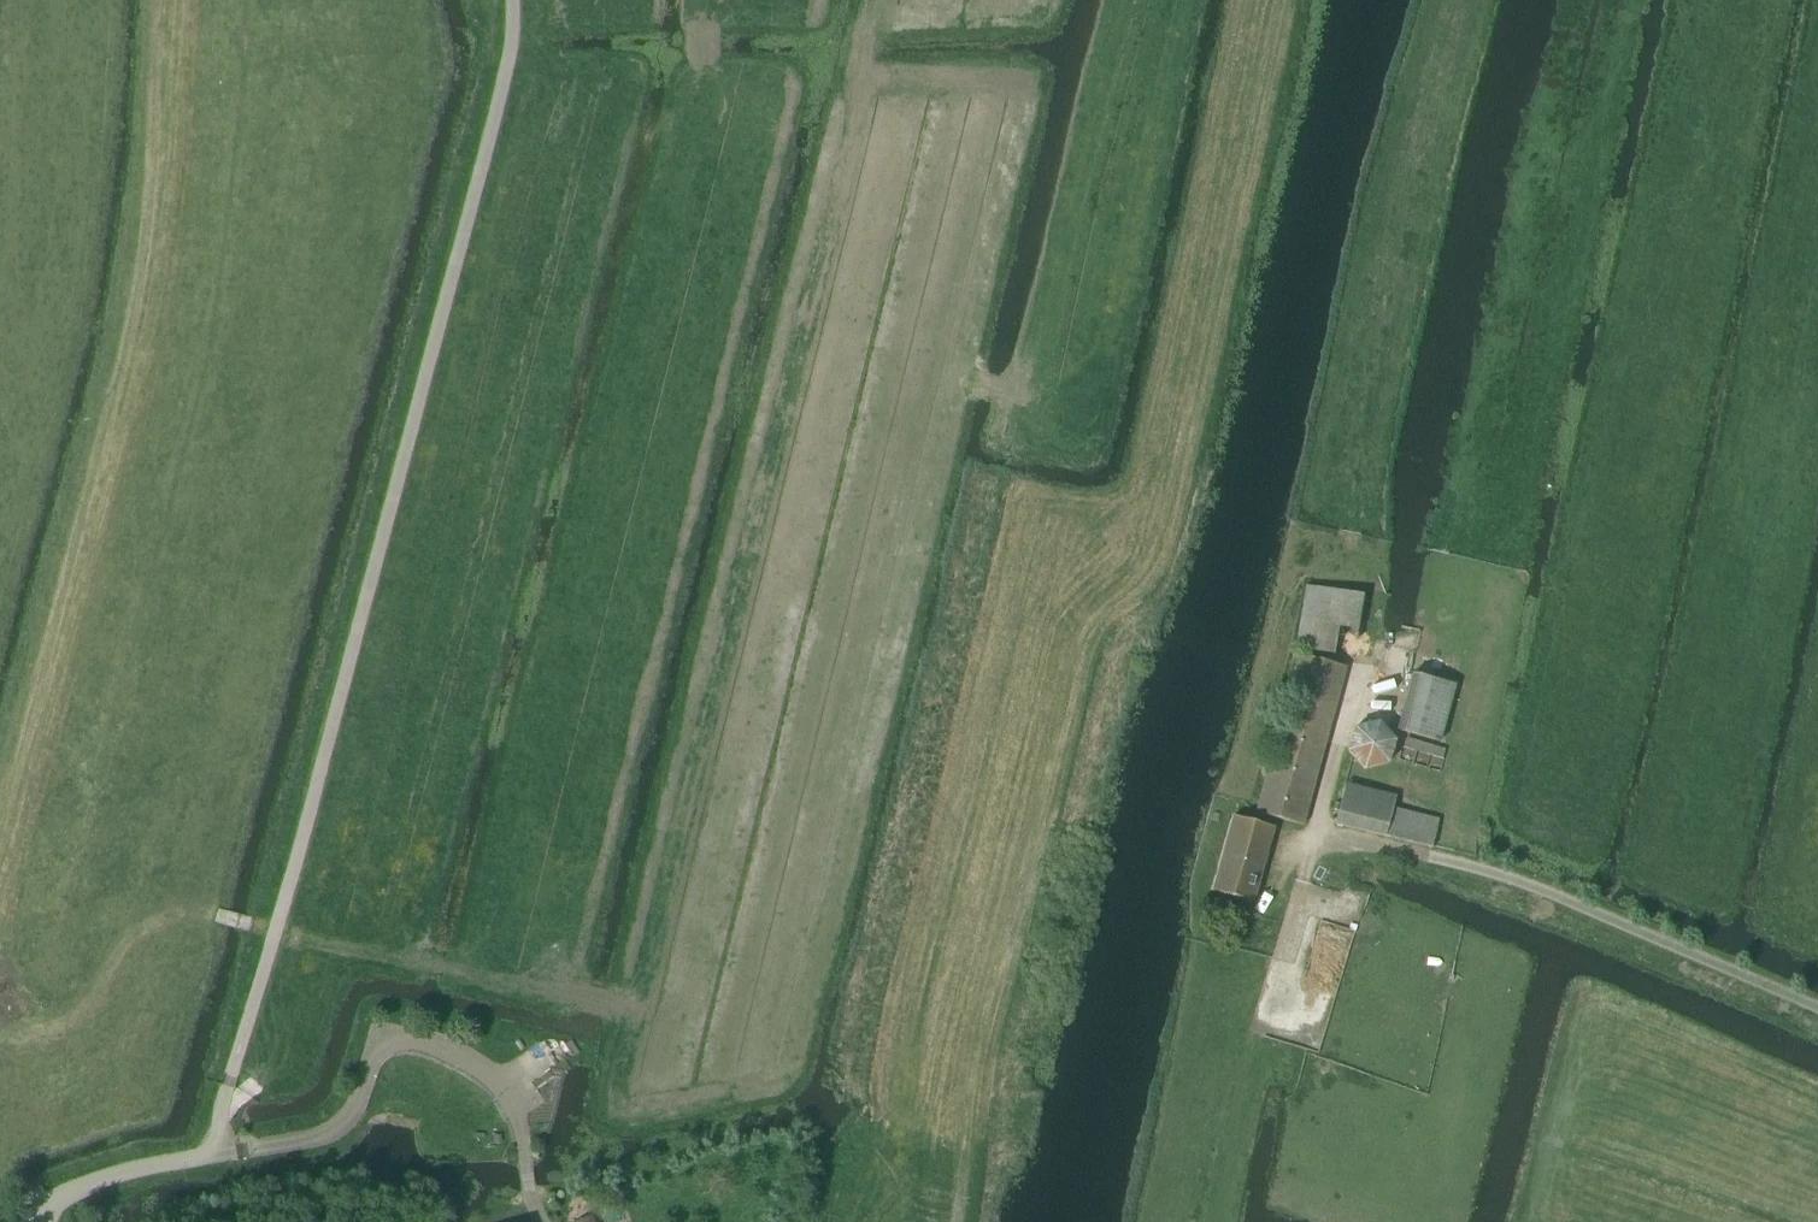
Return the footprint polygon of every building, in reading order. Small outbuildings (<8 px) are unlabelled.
[(1359,632),(1365,596),(1307,587),(1297,651),(1335,658),(1339,629),(1359,632)] [(1304,826),(1347,669),(1300,656),(1257,814),(1304,826)] [(1441,742),(1455,688),(1414,677),(1399,731),(1441,742)] [(1365,771),(1390,765),(1396,741),(1380,723),(1355,729),(1348,752),(1365,771)] [(1432,851),(1440,822),(1393,809),(1395,803),(1345,790),(1336,825),(1432,851)] [(1255,904),(1275,829),(1234,818),(1213,892),(1255,904)]
